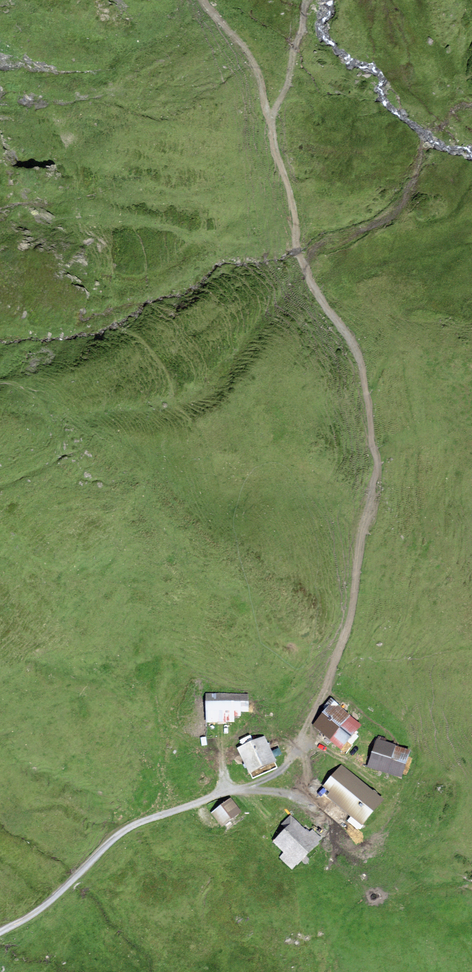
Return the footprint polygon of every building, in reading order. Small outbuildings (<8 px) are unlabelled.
[(240,717),(240,713),(249,713),(249,692),(205,693),(206,724),(235,723),(234,717),(240,717)] [(312,725),(341,750),(362,726),(330,698),(322,708),(325,710),(312,725)] [(236,748),(248,776),(276,764),(264,736),(236,748)] [(376,739),(367,768),(404,779),(413,750),(376,739)] [(327,797),(363,827),(385,801),(341,764),(322,787),(330,793),(327,797)] [(211,813),(222,828),(242,814),(231,799),(211,813)] [(283,853),(278,858),(292,872),(324,842),(311,829),(307,833),(290,815),(280,825),(286,830),(273,842),(283,853)]
